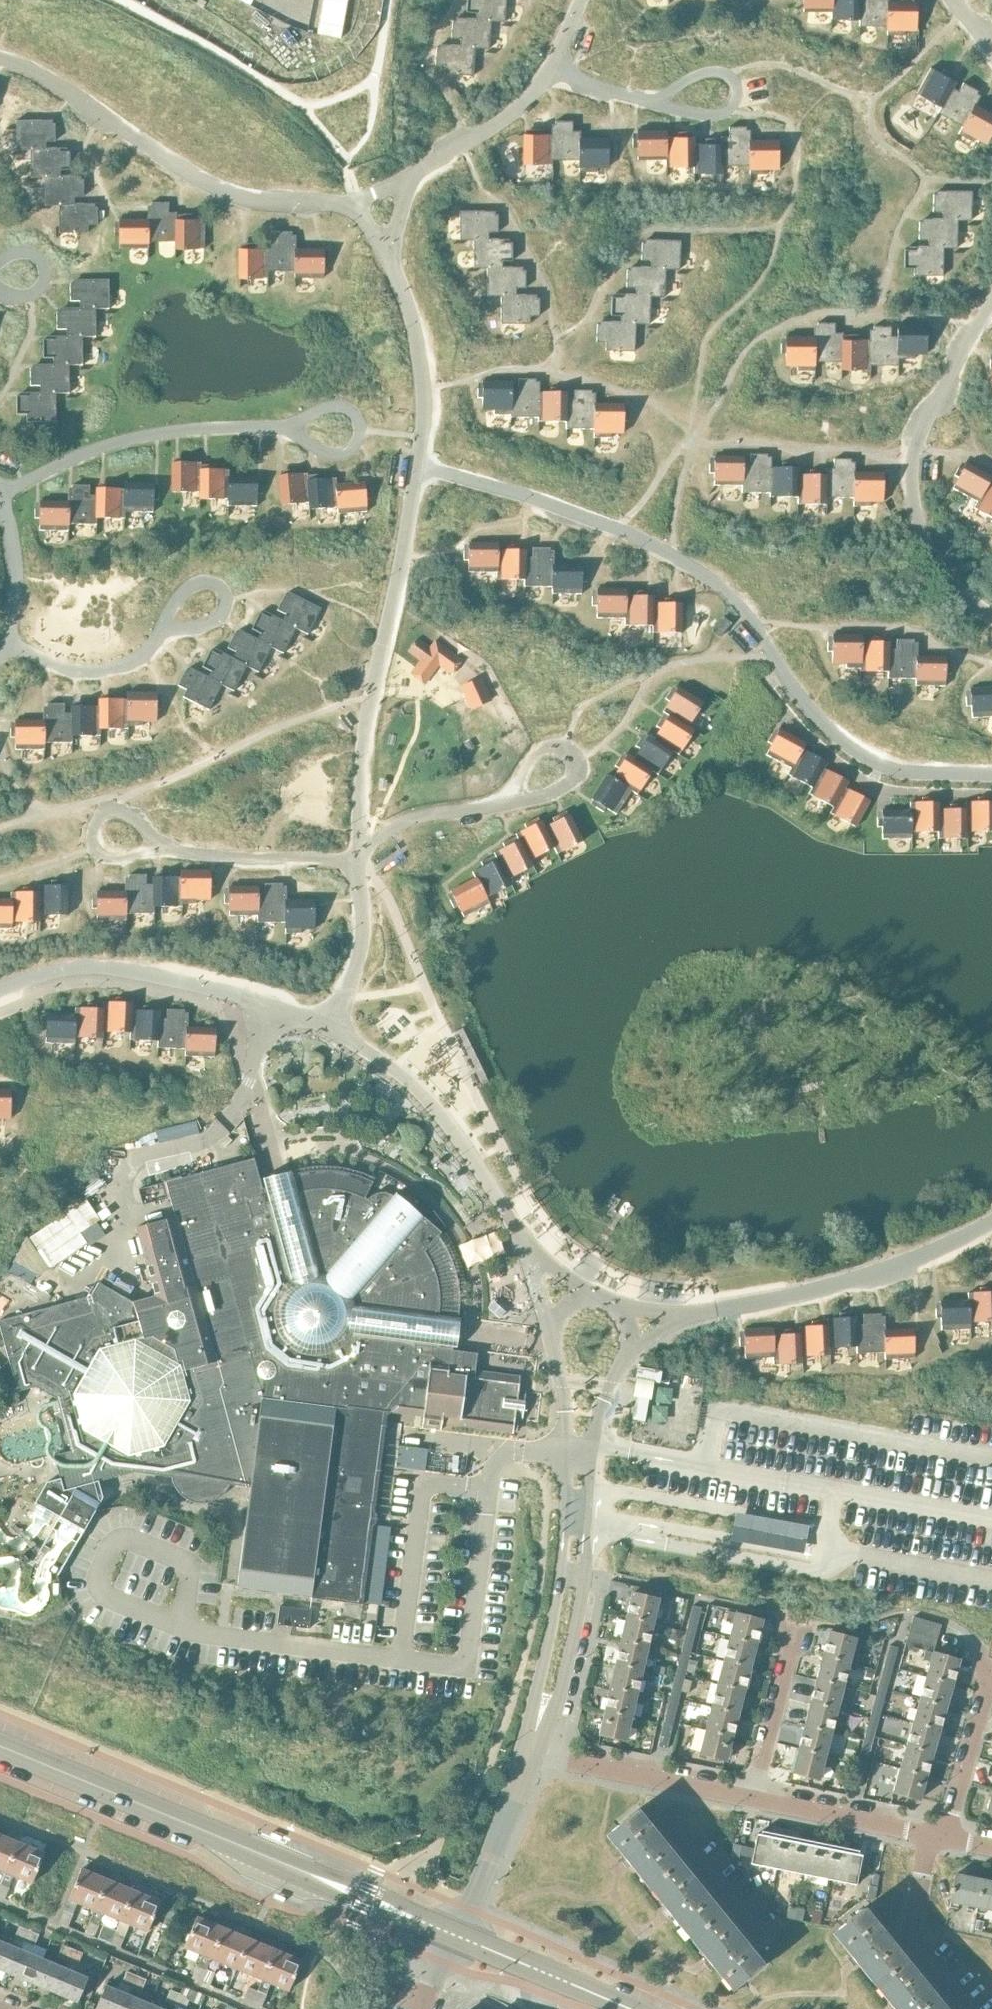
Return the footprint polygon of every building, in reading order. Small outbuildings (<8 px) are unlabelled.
[(249,20),(283,33),(295,0),(257,0),(249,20)] [(505,21),(507,0),(468,0),(467,10),(477,11),(476,17),(477,18),(476,18),(505,21)] [(832,11),(833,11),(833,0),(804,0),(804,10),(832,11)] [(833,11),(832,11),(832,18),(860,18),(861,18),(861,0),(833,0),(833,11)] [(888,25),(888,0),(889,0),(861,0),(861,18),(860,18),(860,25),(888,25)] [(889,0),(888,0),(888,25),(888,33),(905,33),(905,30),(917,30),(917,17),(922,17),(922,8),(917,7),(917,1),(889,0)] [(451,43),(451,44),(461,45),(476,46),(476,47),(490,48),(492,20),(505,21),(476,18),(477,18),(467,17),(463,21),(453,20),(452,37),(461,38),(461,44),(451,43)] [(461,45),(451,44),(447,47),(437,46),(436,64),(446,64),(445,72),(474,74),(476,47),(476,46),(461,45)] [(954,87),(957,82),(950,77),(952,73),(944,68),(942,73),(932,67),(917,92),(942,106),(953,87),(954,87)] [(964,126),(976,104),(974,99),(979,90),(964,82),(959,90),(954,87),(953,87),(942,106),(939,112),(963,125),(964,126)] [(976,104),(964,126),(963,125),(959,132),(974,141),(976,137),(985,142),(991,131),(991,113),(976,104)] [(47,147),(47,140),(56,140),(55,123),(45,123),(41,119),(17,120),(18,149),(30,149),(30,148),(47,147)] [(556,130),(552,133),(552,134),(553,134),(553,159),(553,158),(580,159),(579,170),(580,170),(580,159),(581,137),(581,136),(581,130),(574,130),(574,120),(556,120),(556,130)] [(730,135),(722,135),(722,143),(723,143),(723,165),(724,165),(750,165),(750,172),(750,164),(751,164),(751,139),(751,138),(747,135),(747,126),(730,126),(730,135)] [(552,134),(552,133),(541,133),(541,129),(532,129),(532,133),(524,133),(523,162),(553,163),(553,159),(553,134),(552,134)] [(639,158),(666,158),(667,158),(667,136),(667,129),(638,129),(638,137),(633,137),(634,146),(638,146),(639,158)] [(678,136),(667,136),(667,158),(666,158),(667,165),(694,165),(695,165),(695,143),(696,143),(696,136),(688,136),(688,131),(678,131),(678,136)] [(580,159),(580,170),(597,170),(597,167),(608,167),(608,154),(614,154),(614,145),(609,145),(609,137),(581,136),(581,137),(580,159)] [(695,165),(694,165),(695,172),(724,172),(724,165),(723,165),(723,143),(722,143),(715,143),(715,138),(706,138),(706,143),(696,143),(695,143),(695,165)] [(750,164),(750,172),(767,172),(767,169),(778,169),(778,155),(784,155),(783,146),(778,146),(779,138),(751,138),(751,139),(751,164),(750,164)] [(30,148),(30,149),(31,176),(44,176),(44,175),(61,175),(61,168),(70,167),(69,150),(60,150),(56,147),(47,147),(30,148)] [(44,175),(44,176),(45,204),(59,204),(59,214),(59,203),(75,203),(75,202),(75,196),(84,195),(84,178),(74,178),(70,175),(61,175),(44,175)] [(943,211),(943,218),(958,219),(958,218),(971,219),(972,191),(948,190),(944,194),(934,194),(934,211),(943,211)] [(152,211),(148,215),(148,217),(148,218),(149,218),(149,240),(175,240),(177,240),(177,218),(177,211),(169,211),(169,201),(152,201),(152,211)] [(84,202),(75,202),(75,203),(59,203),(59,214),(60,232),(89,231),(88,223),(98,223),(98,205),(88,206),(84,202)] [(490,238),(489,238),(489,231),(499,231),(498,213),(489,213),(485,210),(460,210),(461,238),(473,238),(490,238)] [(184,213),(184,218),(177,218),(177,240),(175,240),(175,247),(205,247),(205,218),(193,218),(193,213),(184,213)] [(149,247),(149,240),(149,218),(148,218),(148,217),(120,217),(120,226),(115,226),(115,235),(120,235),(119,247),(149,247)] [(929,246),(944,246),(958,246),(958,219),(943,218),(934,218),(930,221),(920,221),(920,239),(929,239),(928,245),(929,245),(929,246)] [(275,240),(267,240),(267,247),(268,247),(268,270),(268,269),(295,269),(295,276),(295,270),(296,270),(296,247),(297,247),(296,247),(297,244),(293,240),(293,230),(275,230),(275,240)] [(651,267),(666,267),(680,267),(681,237),(646,236),(646,239),(643,239),(642,255),(652,256),(652,264),(631,263),(631,265),(651,266),(651,267)] [(487,266),(503,266),(503,259),(513,258),(512,241),(503,241),(499,238),(489,238),(490,238),(473,238),(474,266),(487,266)] [(268,276),(268,270),(268,247),(267,247),(267,240),(267,247),(256,247),(256,242),(247,242),(247,248),(239,248),(238,276),(268,276)] [(929,245),(928,245),(920,245),(916,249),(906,249),(905,266),(915,266),(915,274),(943,275),(944,246),(929,246),(929,245)] [(324,247),(297,247),(296,247),(296,270),(295,270),(295,276),(324,277),(324,264),(329,264),(329,254),(324,254),(324,247)] [(517,294),(517,293),(517,287),(526,286),(526,269),(516,269),(512,265),(503,266),(487,266),(488,294),(501,294),(517,294)] [(636,294),(651,295),(651,294),(665,294),(666,267),(651,267),(651,266),(631,265),(631,267),(628,267),(627,283),(637,284),(637,291),(616,290),(616,292),(636,293),(636,294)] [(80,308),(96,308),(109,308),(109,279),(84,280),(80,283),(70,284),(70,301),(80,301),(80,307),(70,308),(80,308)] [(621,321),(636,322),(636,321),(650,321),(651,295),(636,294),(636,293),(616,292),(616,294),(613,294),(612,310),(622,311),(621,318),(601,317),(601,320),(621,321)] [(526,293),(517,293),(517,294),(501,294),(501,322),(531,321),(530,314),(540,314),(540,297),(530,297),(526,293)] [(67,336),(96,336),(96,308),(80,308),(70,308),(66,311),(57,312),(57,329),(67,329),(67,336)] [(621,321),(601,320),(601,321),(598,321),(597,338),(606,339),(606,348),(634,349),(636,322),(621,321)] [(819,331),(815,334),(815,335),(815,361),(841,361),(843,361),(843,339),(844,339),(844,331),(836,331),(836,322),(819,322),(819,331)] [(898,323),(898,335),(899,335),(899,357),(915,357),(915,353),(928,353),(928,340),(932,340),(932,331),(927,331),(927,323),(898,323)] [(874,335),(870,338),(870,339),(871,339),(871,364),(899,364),(899,357),(899,335),(898,335),(892,335),(892,325),(874,325),(874,335)] [(843,361),(841,361),(841,368),(871,368),(871,364),(871,339),(870,339),(870,338),(859,338),(859,334),(850,334),(850,338),(844,338),(844,331),(844,339),(843,339),(843,361)] [(815,369),(815,361),(815,335),(815,334),(787,334),(787,343),(782,343),(782,352),(787,352),(787,365),(798,365),(798,369),(815,369)] [(54,364),(54,365),(69,364),(69,365),(83,365),(82,336),(67,336),(57,336),(53,340),(43,340),(44,358),(53,357),(54,364)] [(30,392),(40,392),(41,393),(56,393),(70,392),(69,365),(69,364),(54,365),(54,364),(44,364),(40,368),(30,368),(31,386),(40,386),(40,392),(30,392)] [(511,417),(539,417),(540,392),(536,388),(536,379),(519,378),(519,388),(512,388),(511,415),(511,417)] [(494,411),(494,415),(511,415),(512,388),(512,381),(483,380),(483,388),(478,388),(478,397),(483,397),(483,411),(494,411)] [(566,421),(566,422),(567,422),(567,399),(568,399),(568,392),(560,392),(560,388),(551,388),(551,392),(540,392),(539,417),(539,420),(566,421)] [(566,422),(566,428),(594,429),(594,437),(594,429),(595,429),(595,404),(596,404),(596,403),(595,403),(592,400),(592,390),(574,390),(574,399),(568,399),(569,392),(568,392),(568,399),(567,399),(567,422),(566,422)] [(40,392),(30,392),(26,396),(17,396),(17,414),(27,413),(27,422),(56,421),(56,393),(41,393),(40,392)] [(624,403),(596,403),(596,404),(595,404),(595,429),(594,429),(594,437),(611,437),(611,433),(623,434),(624,420),(628,421),(628,412),(623,411),(624,403)] [(743,463),(743,485),(743,492),(770,492),(770,496),(770,493),(771,493),(771,467),(772,467),(771,467),(768,464),(768,454),(751,454),(750,463),(744,463),(743,463)] [(743,463),(744,463),(744,456),(715,455),(715,463),(710,463),(710,472),(714,472),(714,485),(742,485),(743,485),(743,463)] [(172,491),(199,491),(201,492),(201,469),(202,469),(202,462),(189,462),(189,458),(180,458),(180,462),(172,462),(172,491)] [(826,468),(826,475),(827,475),(827,497),(854,497),(855,472),(855,471),(852,468),(852,458),(834,458),(834,468),(826,468)] [(989,483),(991,477),(991,476),(968,462),(964,469),(959,467),(955,475),(959,477),(953,488),(978,501),(978,502),(989,483)] [(783,467),(772,467),(771,467),(771,493),(770,493),(770,496),(798,497),(799,497),(799,475),(800,475),(800,474),(800,467),(792,467),(792,463),(783,463),(783,467)] [(208,469),(202,469),(201,469),(201,492),(199,491),(199,499),(228,499),(228,505),(228,499),(229,499),(229,477),(229,476),(229,469),(217,469),(217,465),(208,464),(208,469)] [(280,505),(308,502),(310,502),(308,480),(309,480),(308,473),(296,474),(295,469),(286,470),(287,475),(278,476),(280,505)] [(799,497),(798,497),(798,504),(827,504),(827,497),(827,475),(826,475),(820,474),(820,470),(810,470),(810,474),(800,474),(800,475),(799,475),(799,497)] [(884,472),(855,471),(855,472),(854,497),(854,506),(871,506),(871,502),(883,502),(884,489),(888,489),(888,480),(884,480),(884,472)] [(315,479),(309,480),(308,480),(310,502),(308,502),(309,510),(338,507),(336,485),(337,484),(337,485),(336,478),(324,479),(323,474),(314,475),(315,479)] [(257,476),(229,476),(229,477),(229,499),(228,499),(228,505),(257,505),(257,493),(262,493),(262,484),(257,484),(257,476)] [(97,518),(120,518),(120,517),(125,518),(125,511),(125,489),(125,481),(125,489),(114,488),(114,484),(105,483),(105,488),(96,488),(96,495),(97,495),(97,518)] [(125,511),(153,512),(154,500),(158,500),(159,491),(154,490),(154,483),(125,481),(125,489),(125,511)] [(338,507),(338,514),(367,511),(366,499),(371,498),(371,489),(365,490),(364,482),(337,484),(336,485),(338,507)] [(978,502),(975,507),(991,517),(991,484),(989,483),(978,502)] [(69,524),(69,523),(97,524),(97,518),(97,495),(96,495),(90,495),(90,485),(73,485),(73,495),(69,498),(69,501),(69,502),(69,524)] [(69,502),(69,501),(41,500),(40,509),(35,508),(35,518),(40,518),(40,529),(69,530),(69,524),(69,502)] [(498,550),(498,542),(469,543),(469,550),(464,550),(464,559),(469,559),(469,572),(497,571),(497,572),(498,572),(498,550)] [(498,572),(497,572),(497,578),(525,578),(525,579),(526,557),(526,550),(518,550),(518,545),(509,545),(509,550),(501,550),(501,551),(498,551),(498,550),(498,572)] [(525,579),(525,586),(553,585),(553,587),(553,564),(554,565),(554,561),(550,557),(550,548),(532,548),(533,557),(527,557),(527,550),(526,550),(526,557),(525,579)] [(581,564),(554,565),(553,564),(553,587),(553,593),(582,593),(581,581),(586,581),(586,572),(581,572),(581,564)] [(626,618),(626,596),(626,589),(598,588),(598,596),(593,596),(592,605),(597,605),(597,618),(625,618),(625,625),(625,618),(626,618)] [(625,618),(625,625),(653,625),(653,632),(653,625),(654,625),(654,603),(655,603),(655,596),(647,596),(647,591),(637,591),(637,596),(626,596),(626,618),(625,618)] [(286,614),(283,620),(283,621),(297,628),(296,628),(309,634),(322,607),(299,596),(294,598),(285,594),(278,610),(286,614)] [(666,603),(655,603),(654,603),(654,625),(653,625),(653,632),(683,632),(683,603),(675,603),(675,599),(666,598),(666,603)] [(261,633),(258,639),(258,640),(272,646),(284,653),(296,628),(297,628),(283,621),(283,620),(274,615),(269,617),(260,613),(253,628),(261,633)] [(731,623),(723,617),(711,631),(719,638),(731,623)] [(225,653),(224,653),(233,658),(247,665),(260,671),(272,646),(258,640),(258,639),(249,635),(244,636),(235,632),(228,648),(236,652),(234,657),(225,653)] [(861,668),(862,642),(862,634),(833,634),(833,642),(828,642),(828,651),(832,651),(832,664),(846,664),(846,668),(861,668),(861,670),(861,668)] [(873,642),(862,642),(861,668),(861,670),(889,670),(889,671),(889,649),(890,649),(890,642),(882,642),(882,637),(873,636),(873,642)] [(889,671),(889,678),(916,679),(916,685),(916,678),(917,678),(917,656),(918,656),(918,655),(918,653),(914,649),(914,639),(896,639),(896,649),(890,649),(891,642),(890,642),(890,649),(889,649),(889,671)] [(464,660),(436,640),(411,674),(426,685),(440,666),(452,675),(464,660)] [(235,690),(247,665),(233,658),(224,653),(220,655),(211,651),(203,666),(212,670),(209,676),(200,672),(209,677),(208,677),(221,684),(235,690)] [(916,678),(916,685),(945,685),(945,673),(950,673),(951,664),(945,664),(945,656),(918,655),(918,656),(917,656),(917,678),(916,678)] [(209,709),(221,684),(208,677),(209,677),(200,672),(195,674),(186,670),(179,685),(187,689),(183,697),(209,709)] [(480,678),(462,686),(472,708),(490,700),(480,678)] [(689,726),(689,725),(703,702),(679,686),(675,693),(671,691),(666,698),(670,701),(663,711),(669,715),(670,715),(689,726)] [(991,716),(991,686),(970,688),(971,696),(966,696),(966,705),(971,705),(972,717),(991,716)] [(128,699),(128,725),(143,725),(143,722),(157,722),(157,709),(162,709),(162,699),(157,700),(157,691),(127,691),(128,699)] [(107,699),(100,699),(100,706),(100,728),(101,728),(128,728),(128,725),(128,699),(116,699),(116,694),(107,694),(107,699)] [(71,706),(71,713),(72,713),(73,735),(101,735),(101,728),(100,728),(100,706),(99,706),(89,706),(89,701),(79,701),(79,706),(71,706)] [(44,717),(44,720),(44,742),(73,741),(73,735),(72,713),(71,713),(65,713),(65,703),(48,703),(48,713),(44,717)] [(674,750),(673,750),(679,754),(695,729),(689,725),(689,726),(670,715),(669,715),(663,711),(670,715),(666,721),(662,718),(657,726),(662,728),(656,737),(655,738),(674,750)] [(45,749),(45,742),(44,742),(44,720),(44,719),(16,719),(16,728),(11,728),(11,737),(16,737),(16,749),(45,749)] [(802,748),(803,749),(806,743),(781,729),(777,736),(772,733),(768,741),(773,744),(767,755),(791,768),(792,768),(802,748)] [(634,758),(653,770),(659,774),(673,750),(674,750),(655,738),(656,737),(649,733),(645,740),(641,738),(636,746),(640,748),(635,757),(634,758)] [(792,768),(791,768),(788,774),(810,786),(807,792),(809,793),(812,787),(813,787),(824,768),(827,762),(821,759),(823,754),(815,749),(812,754),(802,749),(803,749),(802,748),(792,768)] [(613,777),(607,773),(614,778),(613,778),(632,790),(638,794),(653,770),(634,758),(635,757),(628,753),(624,760),(620,758),(616,765),(619,768),(613,777)] [(828,762),(827,762),(824,768),(813,787),(812,787),(809,793),(831,805),(828,811),(831,813),(834,807),(845,787),(846,788),(849,782),(842,778),(844,774),(836,769),(834,773),(824,768),(828,762)] [(614,778),(607,773),(591,798),(599,802),(596,807),(604,812),(606,807),(617,813),(631,790),(638,794),(632,790),(613,778),(614,778)] [(855,793),(846,788),(845,787),(834,807),(831,813),(857,827),(871,801),(863,797),(865,793),(857,788),(855,793)] [(968,838),(968,831),(991,831),(991,801),(987,802),(987,796),(978,796),(978,802),(966,802),(966,809),(967,809),(967,831),(968,831),(968,838)] [(940,809),(940,802),(932,802),(931,797),(922,797),(922,802),(911,802),(911,808),(911,809),(911,831),(912,831),(939,831),(939,809),(940,809)] [(939,809),(939,831),(939,838),(968,838),(968,831),(967,831),(967,809),(966,809),(960,809),(960,803),(951,804),(951,809),(940,809),(939,809)] [(911,831),(911,809),(911,808),(882,809),(882,817),(877,817),(877,826),(882,826),(882,838),(912,838),(912,831),(911,831)] [(555,847),(558,853),(584,840),(571,814),(563,818),(561,813),(553,818),(555,822),(546,827),(545,827),(555,847)] [(528,829),(516,834),(519,840),(520,840),(530,859),(531,859),(555,847),(545,827),(546,827),(543,821),(536,825),(533,819),(525,823),(528,829)] [(505,848),(495,853),(498,859),(508,878),(510,878),(534,865),(531,859),(530,859),(520,840),(519,840),(516,834),(516,835),(519,841),(513,844),(511,839),(503,843),(505,848)] [(484,866),(473,872),(476,878),(477,878),(487,897),(513,884),(510,878),(508,878),(498,859),(495,853),(494,853),(497,859),(492,862),(489,858),(481,862),(484,866)] [(182,904),(182,903),(196,903),(196,900),(210,900),(210,887),(215,887),(215,877),(210,877),(210,870),(181,870),(181,877),(182,877),(182,904)] [(182,906),(182,904),(182,877),(181,877),(170,877),(170,872),(161,872),(161,877),(153,877),(153,884),(154,884),(154,906),(182,906)] [(126,891),(125,891),(126,891),(126,913),(127,913),(126,913),(154,913),(154,906),(154,884),(153,884),(147,884),(147,875),(130,874),(130,884),(126,888),(126,891)] [(458,905),(464,916),(490,903),(487,897),(477,878),(476,878),(475,878),(451,890),(454,897),(450,899),(454,907),(458,905)] [(40,914),(41,914),(69,914),(69,885),(61,886),(61,880),(52,881),(52,885),(39,885),(39,892),(40,892),(40,914)] [(265,893),(259,893),(258,893),(258,915),(258,922),(285,922),(285,933),(286,933),(286,922),(286,900),(287,900),(287,899),(286,899),(286,897),(283,893),(283,883),(265,883),(265,893)] [(23,892),(11,892),(11,899),(12,899),(12,921),(13,921),(12,922),(41,922),(41,914),(40,914),(40,892),(39,892),(39,885),(39,892),(32,892),(32,887),(23,887),(23,892)] [(258,915),(258,922),(258,915),(258,893),(259,893),(259,886),(229,886),(229,894),(225,894),(225,903),(229,903),(229,915),(258,915)] [(125,891),(98,891),(98,899),(92,899),(92,908),(98,908),(98,920),(126,920),(127,913),(126,913),(126,891),(125,891)] [(12,922),(13,921),(12,921),(12,899),(11,899),(11,892),(11,899),(0,899),(0,928),(12,928),(12,922)] [(286,922),(286,933),(301,933),(301,929),(314,929),(314,916),(319,916),(319,907),(314,907),(314,899),(287,899),(287,900),(286,900),(286,922)] [(116,1002),(104,1002),(104,1009),(103,1031),(105,1031),(105,1030),(131,1032),(132,1010),(134,1010),(134,1003),(125,1003),(126,998),(117,997),(116,1002)] [(76,1037),(75,1043),(76,1036),(104,1038),(105,1031),(103,1031),(104,1009),(104,1002),(103,1009),(97,1008),(97,1003),(88,1003),(88,1008),(76,1007),(76,1014),(75,1037),(76,1037)] [(131,1032),(131,1038),(159,1040),(160,1018),(161,1018),(162,1012),(153,1011),(153,1006),(144,1006),(144,1010),(134,1010),(132,1010),(131,1032)] [(47,1042),(75,1043),(76,1037),(75,1037),(76,1014),(76,1007),(75,1014),(48,1013),(48,1021),(42,1021),(41,1030),(47,1030),(47,1042)] [(159,1040),(158,1046),(186,1048),(186,1049),(187,1049),(187,1026),(188,1026),(188,1023),(185,1019),(185,1010),(168,1009),(167,1018),(161,1018),(160,1018),(159,1040)] [(187,1049),(186,1049),(186,1055),(214,1056),(215,1044),(220,1044),(220,1035),(216,1035),(216,1027),(188,1026),(187,1026),(187,1049)] [(11,1119),(11,1105),(16,1105),(16,1096),(11,1096),(11,1088),(0,1088),(0,1119),(11,1119)] [(158,1129),(156,1130),(159,1143),(199,1133),(196,1120),(158,1129)] [(0,1320),(0,1323),(17,1387),(18,1391),(35,1386),(58,1399),(61,1410),(72,1451),(55,1455),(55,1458),(64,1490),(100,1480),(134,1471),(172,1476),(174,1484),(179,1492),(186,1497),(193,1501),(202,1502),(211,1501),(219,1497),(225,1492),(230,1484),(250,1487),(238,1584),(237,1588),(283,1594),(321,1598),(357,1603),(363,1604),(386,1423),(387,1411),(423,1416),(422,1427),(441,1430),(442,1424),(513,1433),(520,1376),(475,1370),(478,1353),(452,1350),(453,1347),(457,1347),(461,1318),(438,1315),(440,1300),(439,1286),(435,1272),(430,1258),(422,1246),(425,1242),(427,1236),(427,1231),(425,1225),(422,1221),(394,1196),(389,1193),(383,1192),(377,1193),(372,1195),(368,1199),(356,1194),(344,1190),(331,1188),(318,1188),(305,1189),(301,1190),(297,1191),(292,1171),(264,1178),(266,1186),(263,1187),(255,1158),(166,1182),(170,1196),(175,1217),(136,1227),(155,1296),(134,1302),(99,1282),(91,1296),(63,1303),(0,1320)] [(14,1262),(10,1270),(31,1283),(36,1275),(37,1277),(48,1269),(88,1242),(81,1233),(83,1231),(100,1220),(101,1219),(100,1218),(87,1199),(70,1211),(29,1238),(27,1236),(13,1262),(14,1262)] [(113,1285),(130,1292),(134,1283),(117,1276),(113,1285)] [(968,1299),(969,1299),(970,1322),(971,1322),(991,1321),(991,1291),(990,1291),(990,1287),(980,1287),(981,1292),(968,1292),(968,1299)] [(970,1322),(971,1322),(970,1322),(969,1299),(968,1299),(941,1300),(941,1308),(937,1308),(937,1317),(942,1317),(943,1329),(970,1328),(970,1322)] [(828,1318),(828,1325),(829,1325),(830,1347),(831,1347),(858,1346),(857,1324),(858,1324),(858,1323),(858,1317),(849,1317),(849,1312),(840,1313),(840,1317),(828,1318)] [(858,1346),(858,1353),(885,1352),(886,1352),(885,1330),(885,1329),(885,1326),(881,1323),(881,1313),(863,1313),(864,1323),(858,1323),(858,1324),(857,1324),(858,1346)] [(800,1326),(801,1333),(802,1356),(803,1356),(803,1363),(803,1355),(831,1355),(831,1347),(830,1347),(829,1325),(828,1325),(821,1325),(821,1320),(812,1321),(812,1326),(800,1326)] [(801,1333),(801,1334),(794,1334),(794,1329),(785,1329),(785,1335),(773,1335),(773,1328),(745,1329),(746,1336),(740,1336),(740,1345),(746,1345),(746,1358),(774,1357),(775,1364),(803,1363),(803,1356),(802,1356),(801,1333)] [(886,1352),(885,1352),(886,1358),(914,1357),(914,1345),(919,1345),(919,1336),(913,1336),(913,1328),(885,1329),(885,1330),(886,1352)] [(639,1367),(636,1381),(640,1382),(654,1384),(654,1382),(660,1383),(662,1371),(639,1367)] [(636,1381),(634,1396),(637,1397),(649,1399),(651,1399),(654,1384),(640,1382),(636,1381)] [(637,1397),(633,1419),(645,1421),(649,1399),(637,1397)] [(426,1466),(428,1445),(399,1443),(398,1464),(426,1466)] [(64,1490),(60,1475),(48,1479),(36,1499),(39,1500),(58,1511),(60,1512),(61,1513),(87,1525),(105,1497),(100,1480),(64,1490)] [(635,1586),(633,1593),(659,1599),(660,1592),(635,1586)] [(628,1617),(653,1623),(659,1599),(633,1593),(628,1617)] [(310,1627),(312,1609),(280,1605),(277,1623),(310,1627)] [(687,1626),(697,1628),(702,1607),(692,1605),(687,1626)] [(730,1637),(756,1644),(762,1620),(736,1614),(737,1610),(730,1608),(726,1621),(734,1622),(730,1637)] [(622,1641),(648,1647),(653,1623),(628,1617),(622,1641)] [(926,1675),(951,1683),(958,1660),(933,1652),(940,1624),(912,1617),(905,1645),(926,1651),(922,1659),(930,1661),(926,1675)] [(697,1628),(687,1626),(681,1650),(691,1652),(697,1628)] [(823,1655),(848,1661),(854,1638),(829,1632),(823,1655)] [(756,1644),(730,1637),(724,1661),(750,1667),(756,1644)] [(648,1647),(622,1641),(617,1663),(643,1670),(648,1647)] [(884,1663),(894,1666),(899,1647),(889,1645),(884,1663)] [(691,1652),(681,1650),(676,1672),(685,1675),(691,1652)] [(842,1685),(848,1661),(823,1655),(817,1679),(842,1685)] [(750,1667),(724,1661),(719,1683),(744,1690),(750,1667)] [(643,1670),(617,1663),(611,1687),(637,1693),(643,1670)] [(884,1663),(878,1688),(887,1690),(894,1666),(884,1663)] [(685,1675),(676,1672),(670,1696),(679,1698),(685,1675)] [(951,1683),(926,1675),(919,1699),(945,1706),(951,1683)] [(836,1708),(842,1685),(817,1679),(811,1702),(836,1708)] [(744,1690),(719,1683),(713,1707),(738,1713),(744,1690)] [(637,1693),(611,1687),(606,1710),(632,1716),(637,1693)] [(887,1690),(878,1688),(871,1710),(881,1713),(887,1690)] [(679,1698),(670,1696),(664,1719),(674,1721),(679,1698)] [(945,1706),(919,1699),(913,1722),(938,1729),(945,1706)] [(836,1708),(811,1702),(805,1725),(830,1732),(836,1708)] [(738,1713),(713,1707),(707,1730),(732,1736),(738,1713)] [(626,1740),(632,1716),(606,1710),(600,1734),(626,1740)] [(875,1736),(881,1713),(871,1710),(865,1733),(875,1736)] [(667,1748),(674,1721),(664,1719),(658,1746),(667,1748)] [(938,1729),(913,1722),(906,1745),(931,1752),(938,1729)] [(847,1736),(830,1732),(805,1725),(799,1748),(824,1755),(828,1740),(845,1745),(847,1736)] [(726,1760),(732,1736),(707,1730),(701,1753),(726,1760)] [(869,1758),(875,1736),(865,1733),(859,1755),(869,1758)] [(931,1752),(906,1745),(900,1768),(925,1776),(931,1752)] [(818,1778),(824,1755),(799,1748),(793,1772),(818,1778)] [(918,1799),(925,1776),(900,1768),(893,1792),(918,1799)] [(649,1887),(679,1863),(637,1811),(608,1835),(649,1887)] [(777,1868),(783,1835),(761,1830),(760,1834),(756,1833),(750,1862),(777,1868)] [(18,1842),(0,1835),(0,1885),(18,1842)] [(803,1873),(809,1840),(783,1835),(777,1868),(803,1873)] [(835,1846),(809,1840),(803,1873),(829,1878),(835,1846)] [(18,1842),(0,1885),(0,1898),(4,1899),(9,1887),(14,1875),(31,1882),(44,1853),(18,1842)] [(732,1843),(730,1855),(738,1857),(741,1845),(732,1843)] [(858,1850),(835,1846),(829,1878),(855,1884),(861,1855),(857,1854),(858,1850)] [(690,1937),(720,1913),(679,1863),(649,1887),(674,1917),(690,1937)] [(95,1909),(107,1880),(81,1869),(59,1922),(68,1926),(73,1913),(78,1902),(95,1909)] [(958,1903),(977,1907),(983,1879),(956,1874),(951,1901),(951,1906),(957,1907),(958,1903)] [(977,1907),(978,1907),(977,1911),(983,1912),(984,1908),(991,1910),(991,1881),(983,1879),(977,1907)] [(104,1913),(121,1920),(133,1890),(107,1880),(95,1909),(85,1933),(94,1937),(104,1913)] [(876,1886),(868,1885),(866,1897),(874,1898),(876,1886)] [(159,1902),(133,1890),(121,1920),(147,1931),(159,1902)] [(788,1905),(785,1917),(801,1921),(804,1909),(788,1905)] [(875,1984),(905,1959),(863,1907),(833,1933),(875,1984)] [(762,1964),(720,1913),(690,1937),(731,1989),(762,1964)] [(210,1957),(223,1928),(197,1917),(184,1946),(202,1954),(197,1965),(192,1977),(201,1981),(206,1968),(210,1957)] [(33,1921),(29,1930),(24,1941),(34,1944),(38,1934),(42,1925),(33,1921)] [(104,1924),(98,1937),(111,1942),(116,1931),(117,1930),(104,1924)] [(24,1941),(29,1930),(19,1926),(14,1937),(24,1941)] [(237,1968),(249,1939),(223,1928),(210,1957),(237,1968)] [(126,1943),(123,1941),(125,1935),(116,1931),(111,1942),(111,1944),(138,1955),(141,1946),(127,1940),(126,1943)] [(275,1950),(249,1939),(237,1968),(263,1979),(275,1950)] [(11,1974),(21,1949),(0,1940),(0,1969),(11,1974)] [(69,1959),(73,1948),(63,1944),(59,1955),(69,1959)] [(82,1952),(73,1948),(69,1959),(78,1963),(82,1952)] [(21,1949),(11,1974),(33,1983),(43,1958),(21,1949)] [(258,1990),(253,2003),(262,2006),(271,1983),(289,1990),(301,1961),(275,1950),(263,1979),(258,1990)] [(43,1958),(33,1983),(55,1992),(65,1967),(43,1958)] [(905,1959),(875,1984),(895,2008),(946,2008),(905,1959)] [(88,1977),(65,1967),(55,1992),(77,2001),(88,1977)] [(210,1985),(215,1972),(206,1968),(201,1981),(210,1985)] [(132,1986),(137,1974),(127,1970),(122,1982),(132,1986)] [(137,1974),(132,1986),(142,1990),(147,1978),(137,1974)] [(129,1993),(106,1984),(96,2008),(122,2008),(129,1993)] [(253,2003),(258,1990),(249,1986),(244,1999),(253,2003)] [(181,1993),(171,1989),(167,2001),(176,2005),(181,1993)] [(151,2003),(129,1993),(122,2008),(148,2008),(151,2003)] [(189,1997),(181,1993),(174,2008),(184,2008),(189,1997)] [(227,2003),(219,2000),(216,2008),(215,2008),(225,2008),(227,2003)]
